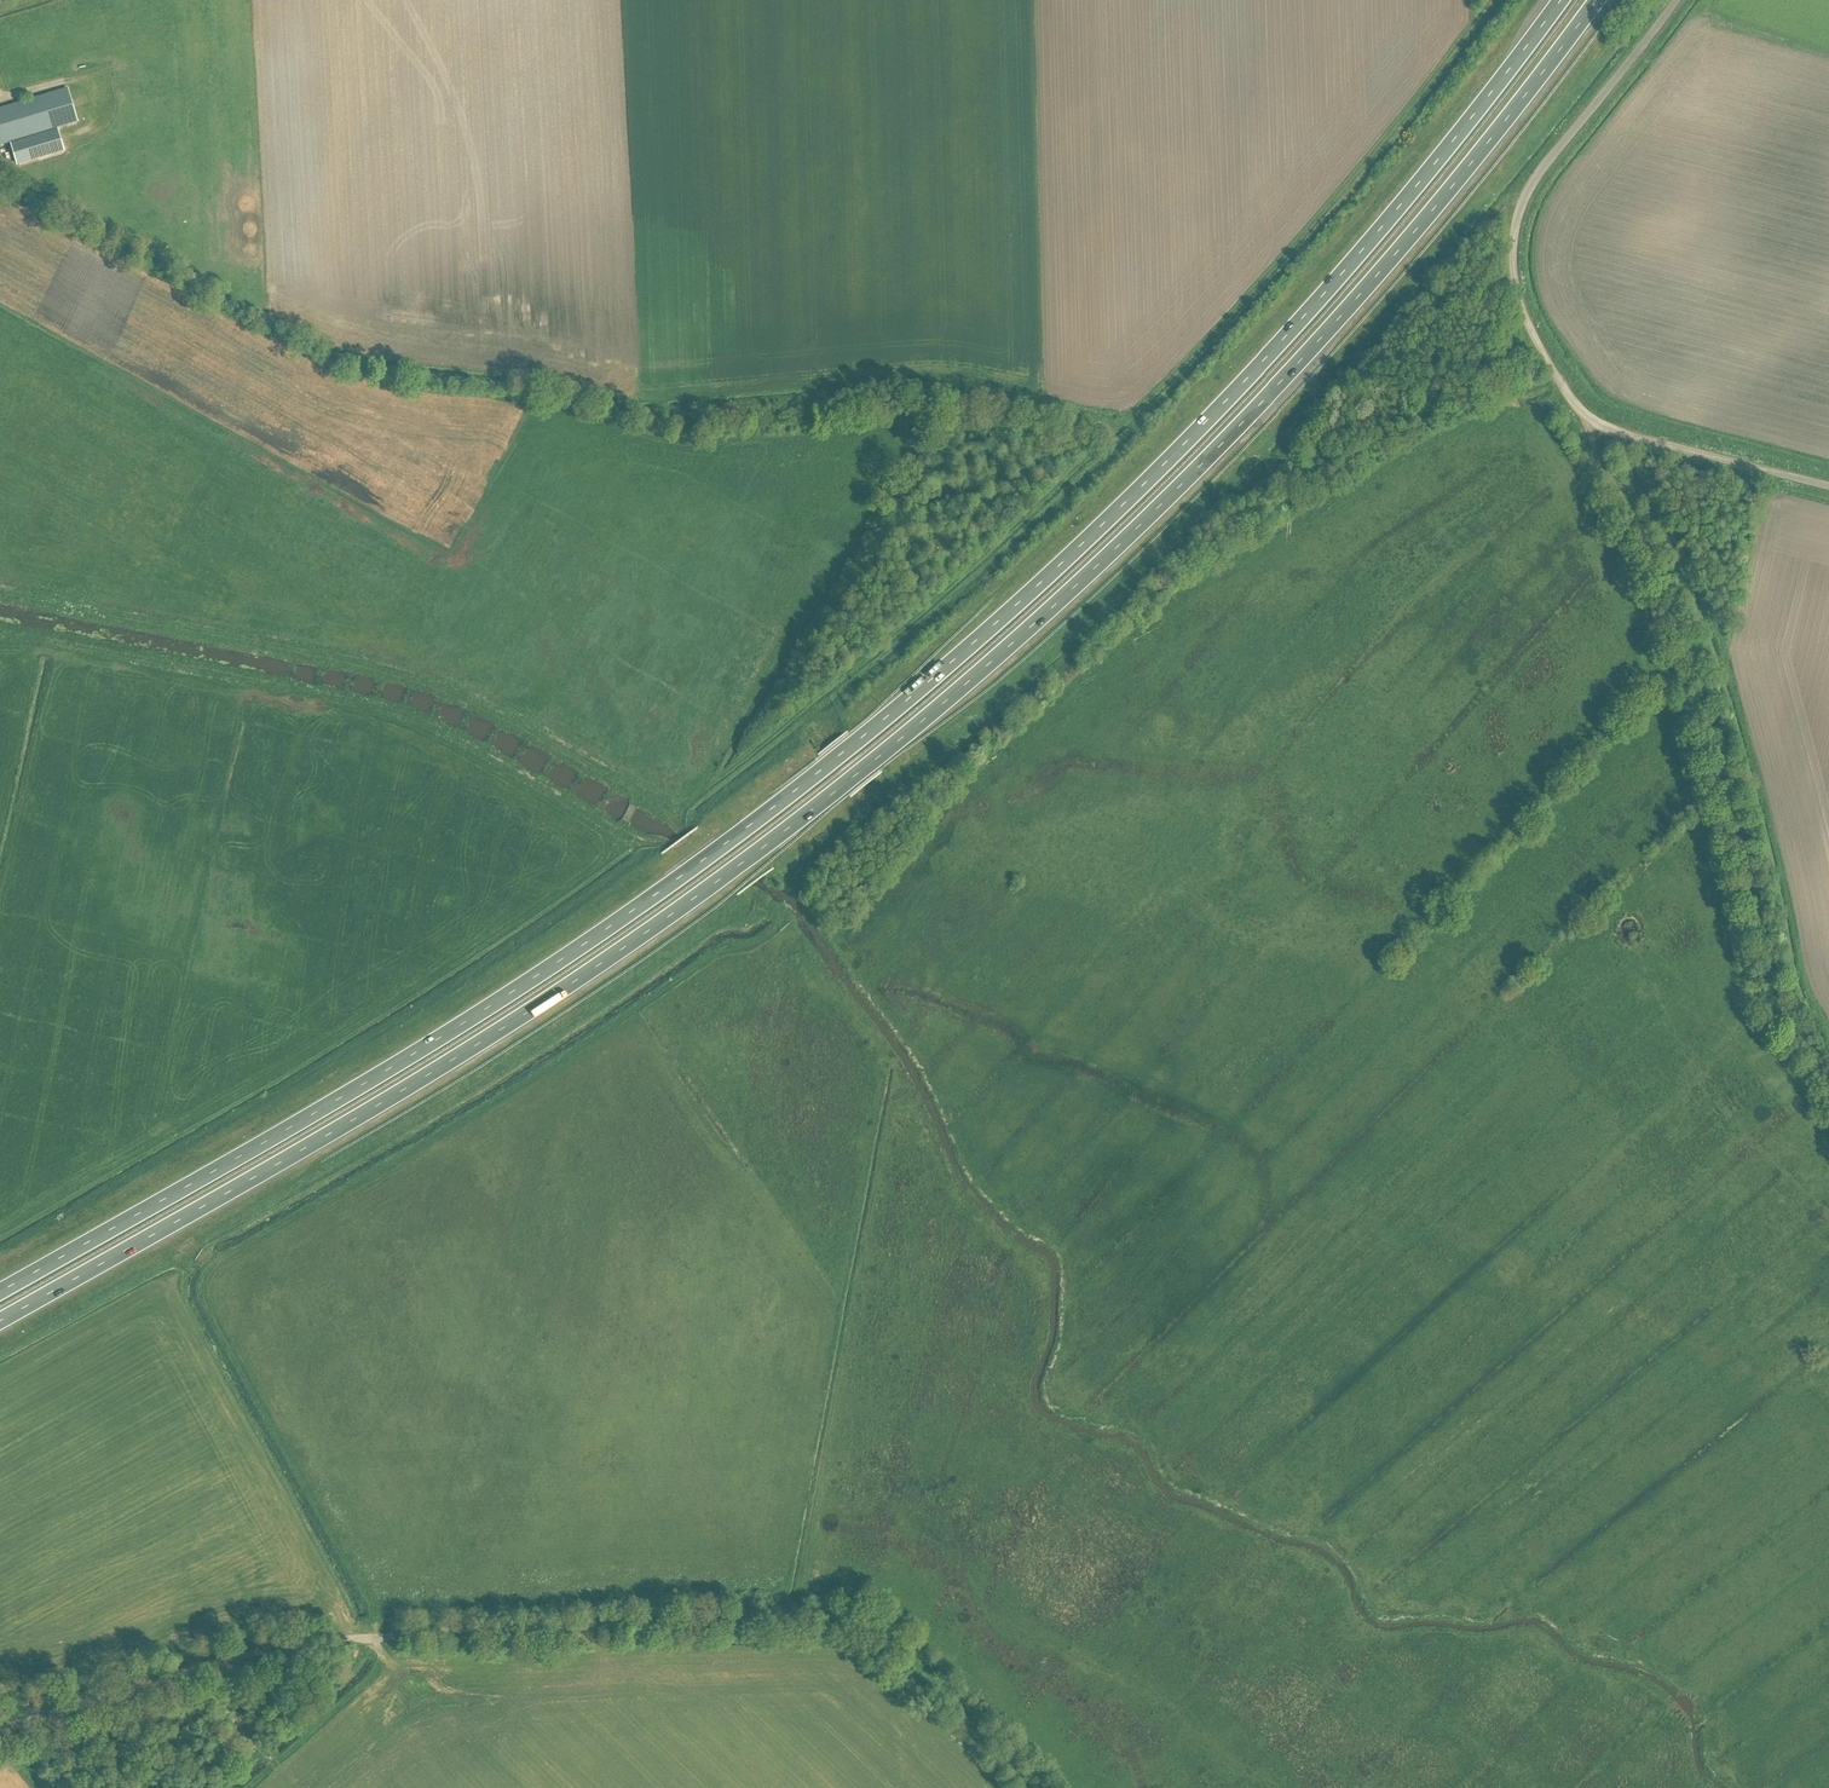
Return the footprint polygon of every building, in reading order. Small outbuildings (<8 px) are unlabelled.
[(78,122),(69,89),(0,109),(0,145),(78,122)] [(58,129),(10,144),(11,145),(17,166),(65,152),(64,150),(60,138),(58,132),(58,129)]
